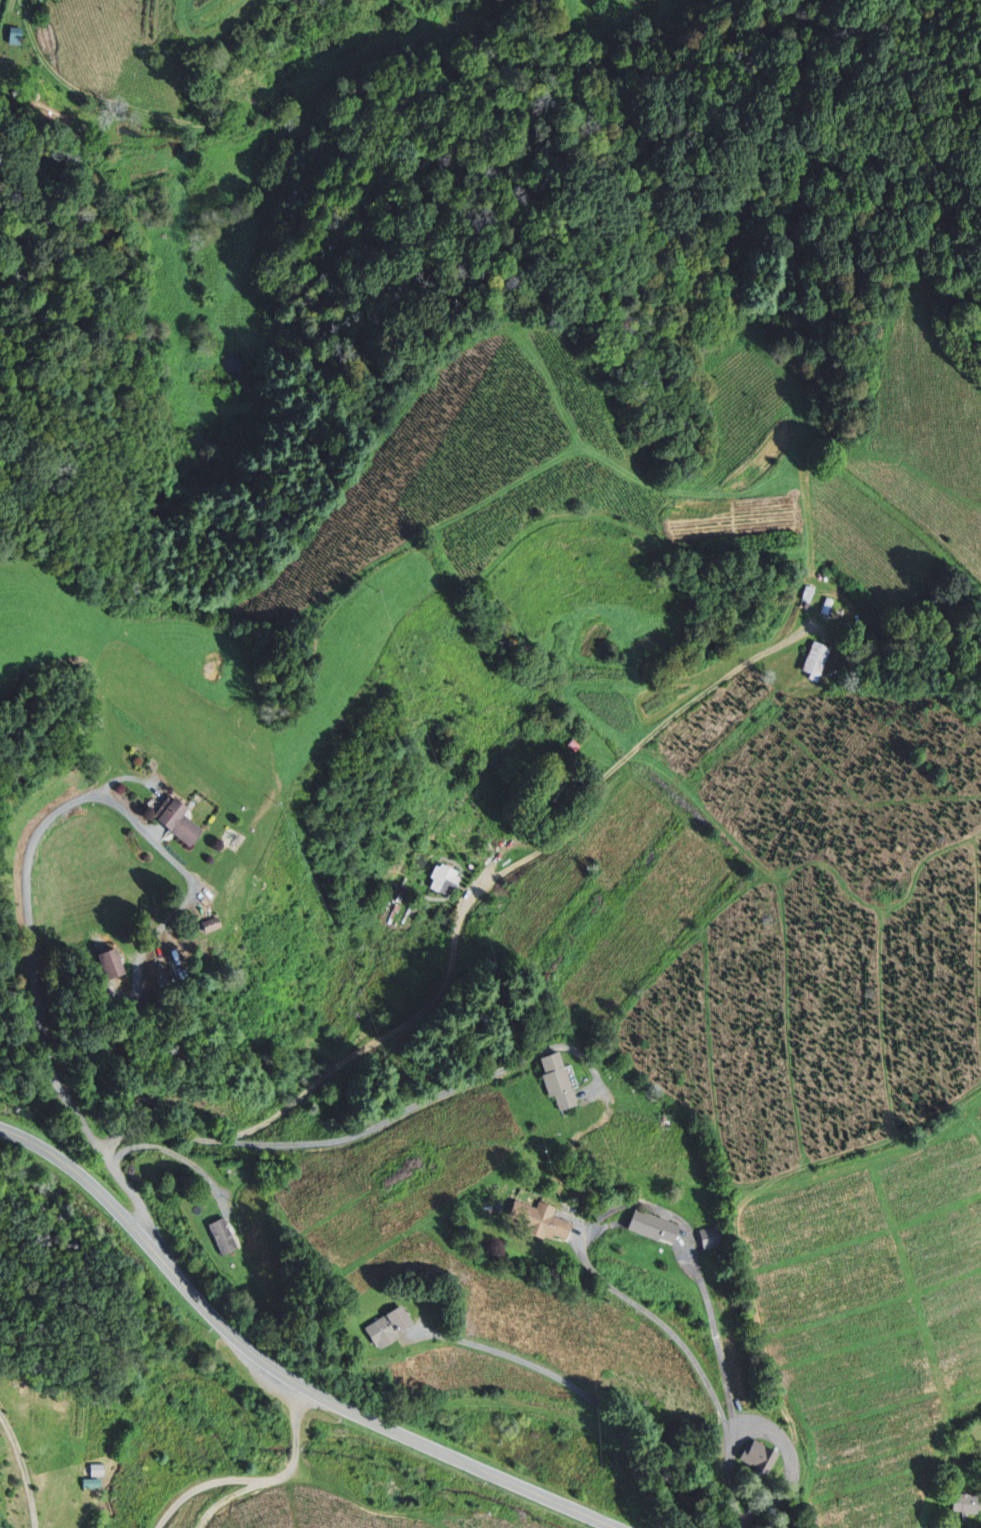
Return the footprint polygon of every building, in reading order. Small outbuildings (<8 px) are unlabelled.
[(808,682),(825,651),(805,640),(788,671),(808,682)] [(192,849),(205,834),(185,816),(190,810),(176,798),(158,819),(192,849)] [(235,834),(226,830),(219,842),(228,847),(235,834)] [(427,887),(445,895),(455,872),(438,864),(427,887)] [(559,1107),(542,1049),(514,1057),(527,1098),(539,1094),(545,1111),(559,1107)] [(566,1243),(572,1224),(551,1217),(555,1207),(539,1201),(537,1207),(516,1200),(508,1223),(566,1243)] [(624,1228),(668,1248),(677,1228),(634,1207),(624,1228)] [(230,1255),(245,1247),(229,1218),(214,1226),(230,1255)] [(388,1351),(419,1326),(402,1305),(371,1329),(388,1351)] [(780,1455),(767,1482),(752,1475),(755,1468),(744,1462),(753,1443),(780,1455)] [(97,1466),(81,1466),(81,1477),(97,1477),(97,1466)] [(948,1493),(947,1514),(972,1516),(972,1511),(980,1511),(980,1495),(948,1493)]
